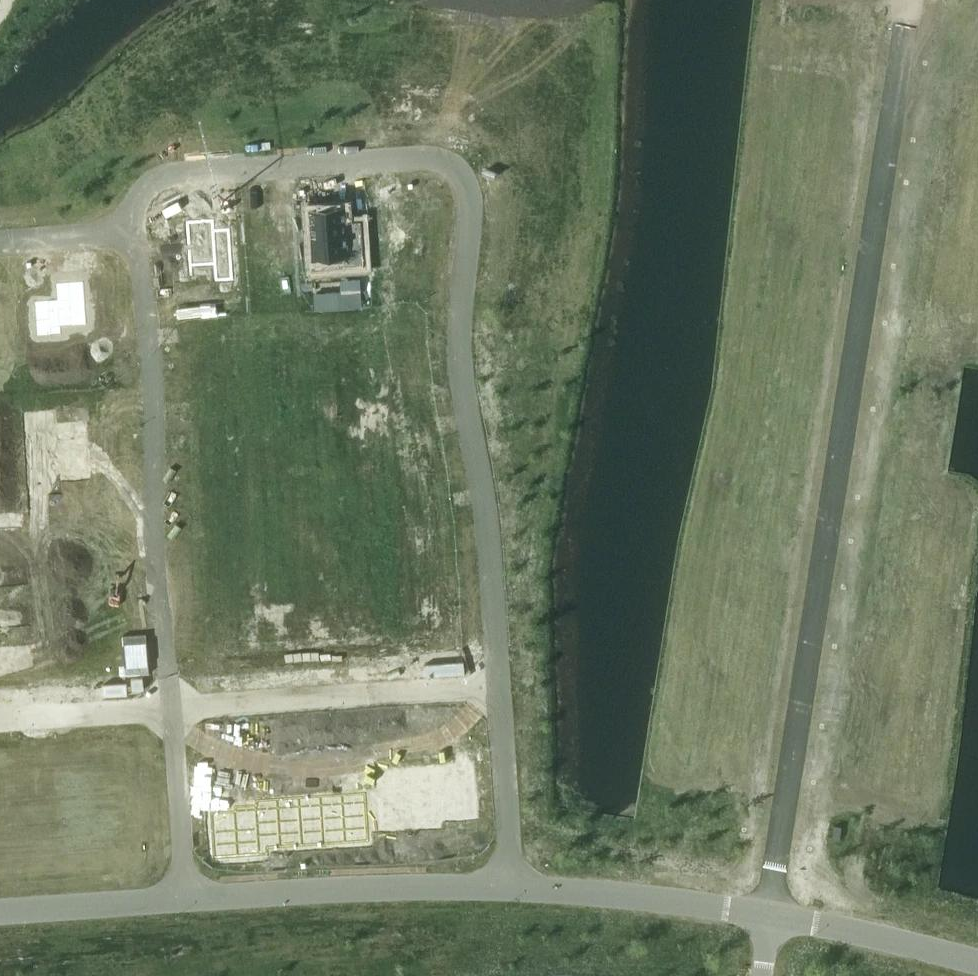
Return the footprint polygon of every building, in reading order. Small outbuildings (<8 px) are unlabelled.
[(345,207),(310,209),(313,257),(348,255),(347,233),(349,233),(348,222),(346,222),(345,207)] [(203,220),(187,221),(190,272),(205,271),(206,282),(233,280),(230,235),(204,236),(203,220)] [(57,299),(34,300),(37,336),(62,334),(62,327),(87,325),(84,280),(56,282),(57,299)] [(53,414),(27,416),(28,430),(37,429),(37,428),(53,427),(53,414)] [(53,427),(37,428),(37,429),(39,453),(82,450),(85,450),(83,425),(53,427)] [(392,438),(366,439),(367,453),(377,452),(393,450),(392,438)] [(82,450),(39,453),(41,477),(41,478),(57,477),(84,475),(82,450)] [(41,477),(31,478),(32,491),(58,490),(57,477),(41,478),(41,477)] [(19,516),(7,517),(8,525),(20,524),(19,516)] [(321,517),(309,517),(310,525),(322,525),(321,517)] [(335,529),(323,529),(324,537),(336,537),(335,529)] [(99,549),(63,551),(64,571),(100,569),(99,549)] [(26,566),(14,567),(14,575),(26,574),(26,566)] [(100,569),(64,571),(66,592),(101,589),(100,569)] [(26,574),(14,575),(15,583),(27,582),(26,574)] [(0,576),(0,584),(8,583),(8,575),(0,576)] [(323,579),(311,580),(312,588),(324,587),(323,579)] [(342,581),(330,581),(331,589),(343,588),(342,581)] [(324,587),(312,588),(312,596),(324,595),(324,587)] [(343,588),(331,589),(331,597),(343,596),(343,588)] [(101,589),(66,592),(67,612),(70,612),(103,610),(101,589)] [(438,604),(397,606),(399,628),(439,625),(438,604)] [(29,607),(17,607),(17,615),(29,615),(29,607)] [(0,609),(0,617),(10,616),(10,608),(0,609)] [(29,615),(17,615),(18,623),(30,623),(29,615)] [(0,617),(0,625),(11,624),(10,616),(0,617)] [(345,624),(333,624),(334,632),(346,632),(345,624)] [(326,625),(314,626),(315,634),(327,633),(326,625)] [(439,625),(399,628),(400,652),(441,649),(439,625)] [(346,632),(334,632),(334,640),(346,640),(346,632)] [(327,633),(315,634),(316,642),(328,641),(327,633)] [(31,647),(19,648),(20,656),(32,655),(31,647)] [(13,649),(1,649),(1,657),(13,657),(13,649)] [(32,655),(20,656),(20,664),(32,663),(32,655)] [(13,657),(1,657),(2,665),(14,665),(13,657)] [(456,730),(445,731),(445,740),(457,739),(456,730)] [(445,731),(433,732),(433,740),(445,740),(445,731)] [(413,733),(401,734),(402,743),(414,742),(413,733)] [(401,734),(390,735),(390,743),(402,743),(401,734)] [(337,738),(325,739),(326,748),(338,747),(337,738)] [(349,738),(337,738),(338,747),(349,746),(349,738)] [(294,741),(282,742),(283,751),(295,750),(294,741)] [(306,741),(294,741),(295,750),(306,749),(306,741)] [(251,744),(239,745),(240,754),(251,753),(251,744)] [(263,744),(251,744),(251,753),(263,752),(263,744)] [(229,746),(218,747),(218,755),(230,755),(229,746)] [(471,773),(447,775),(450,814),(474,812),(471,773)] [(447,775),(426,776),(429,823),(438,822),(438,815),(450,814),(447,775)] [(426,776),(404,778),(408,824),(429,823),(426,776)] [(404,778),(381,779),(384,826),(408,824),(404,778)] [(366,800),(341,802),(344,842),(369,840),(366,800)] [(341,802),(320,803),(323,843),(344,842),(341,802)] [(320,803),(298,805),(301,845),(323,843),(320,803)] [(298,805),(277,806),(279,846),(301,845),(298,805)] [(277,806),(255,808),(258,855),(268,854),(267,847),(279,846),(277,806)] [(255,808),(234,809),(237,857),(258,855),(255,808)] [(234,809),(209,811),(213,858),(237,857),(234,809)]
